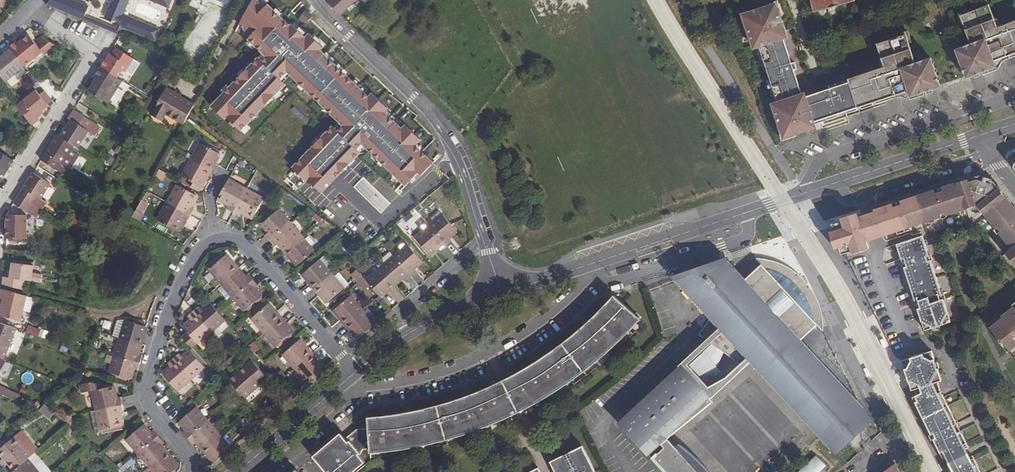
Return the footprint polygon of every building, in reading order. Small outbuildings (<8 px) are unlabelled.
[(118,35),(121,27),(86,12),(88,7),(73,0),(50,0),(45,5),(118,35)] [(112,2),(105,17),(119,23),(118,25),(143,35),(148,24),(123,14),(129,0),(107,0),(112,2)] [(294,14),(306,0),(279,0),(294,14)] [(327,2),(340,15),(357,0),(329,0),(327,2)] [(814,12),(855,1),(854,0),(810,0),(814,12)] [(207,6),(201,3),(191,20),(197,24),(207,6)] [(956,50),(966,76),(971,74),(972,76),(996,67),(994,61),(998,59),(996,54),(1001,52),(1004,57),(1014,53),(1014,24),(998,30),(989,5),(960,15),(971,44),(956,50)] [(304,10),(300,17),(307,23),(312,16),(304,10)] [(818,142),(778,12),(741,22),(780,149),(818,142)] [(311,22),(304,31),(309,34),(316,25),(311,22)] [(328,31),(279,96),(302,113),(349,51),(328,31)] [(15,40),(8,45),(24,66),(42,52),(35,43),(29,35),(18,44),(15,40)] [(849,82),(858,108),(872,102),(898,94),(896,88),(902,87),(904,92),(908,91),(910,97),(925,92),(934,89),(934,87),(939,84),(931,58),(915,63),(905,35),(877,44),(885,70),(849,81),(849,82)] [(42,37),(38,40),(47,52),(48,54),(58,46),(42,37)] [(38,40),(35,43),(42,52),(44,55),(47,52),(38,40)] [(0,58),(0,75),(5,81),(24,66),(8,45),(1,51),(4,54),(0,58)] [(105,59),(100,67),(117,78),(122,71),(124,72),(133,59),(116,48),(111,55),(107,61),(105,59)] [(96,79),(88,91),(107,103),(121,81),(117,78),(100,67),(94,77),(96,79)] [(540,69),(536,68),(532,70),(531,74),(533,78),(537,79),(541,77),(542,73),(540,69)] [(378,78),(370,89),(386,104),(392,96),(396,90),(380,75),(378,78)] [(18,108),(35,124),(56,102),(39,85),(18,108)] [(167,87),(152,114),(162,120),(166,113),(184,123),(195,103),(176,93),(176,92),(167,87)] [(812,95),(806,97),(814,122),(820,120),(812,95)] [(134,105),(142,110),(147,103),(139,98),(134,105)] [(71,120),(60,137),(74,146),(77,148),(88,131),(95,135),(100,128),(73,110),(68,118),(71,120)] [(412,112),(407,118),(416,125),(419,122),(420,123),(422,119),(412,112)] [(333,114),(322,128),(340,142),(349,130),(350,127),(333,114)] [(402,144),(395,152),(409,163),(415,156),(433,133),(420,123),(419,122),(416,125),(410,133),(403,142),(402,144)] [(350,127),(349,130),(358,137),(360,135),(350,127)] [(406,129),(399,138),(403,142),(410,133),(406,129)] [(349,130),(340,142),(382,173),(385,169),(391,161),(358,137),(349,130)] [(221,133),(218,138),(228,144),(231,139),(221,133)] [(57,135),(41,160),(54,168),(58,162),(62,165),(74,146),(60,137),(57,135)] [(200,143),(191,160),(210,170),(219,154),(200,143)] [(1,181),(14,161),(0,152),(0,181),(1,181)] [(114,152),(106,165),(111,168),(118,154),(114,152)] [(201,187),(210,170),(191,160),(182,176),(194,183),(192,187),(199,191),(201,187)] [(393,176),(391,180),(399,186),(412,169),(403,163),(393,176)] [(167,174),(159,169),(155,176),(164,181),(167,174)] [(385,169),(382,173),(391,180),(393,176),(385,169)] [(40,199),(50,184),(33,173),(18,196),(31,204),(39,210),(45,202),(40,199)] [(182,176),(180,180),(192,187),(194,183),(182,176)] [(915,196),(924,223),(970,208),(971,210),(972,211),(975,213),(977,213),(979,213),(981,211),(997,231),(1010,249),(1008,251),(1014,261),(1014,209),(993,181),(976,176),(915,196)] [(226,209),(233,213),(245,190),(228,180),(217,199),(228,205),(226,209)] [(178,185),(169,203),(192,216),(195,209),(191,207),(197,196),(178,185)] [(263,199),(245,190),(233,213),(239,217),(241,213),(252,219),(263,199)] [(345,213),(353,198),(346,194),(338,209),(345,213)] [(31,204),(18,196),(13,203),(35,217),(39,210),(31,204)] [(915,196),(873,210),(874,211),(882,237),(924,223),(915,196)] [(141,201),(136,210),(141,212),(146,202),(141,201)] [(188,222),(192,216),(169,203),(159,221),(178,232),(182,225),(184,220),(188,222)] [(136,210),(133,217),(140,221),(144,213),(141,212),(136,210)] [(265,235),(270,241),(289,224),(277,210),(261,224),(268,232),(265,235)] [(867,214),(859,217),(862,227),(865,226),(867,233),(864,234),(867,242),(874,239),(882,237),(874,211),(867,214)] [(26,215),(6,215),(6,238),(26,239),(26,215)] [(442,215),(429,227),(446,246),(452,241),(449,238),(457,231),(442,215)] [(858,215),(831,224),(842,254),(868,246),(867,242),(864,234),(867,233),(865,226),(862,227),(859,217),(858,215)] [(301,237),(289,224),(270,241),(275,247),(278,244),(284,251),(301,237)] [(440,251),(446,246),(429,227),(415,238),(429,255),(437,248),(440,251)] [(922,236),(896,245),(899,251),(906,248),(909,257),(901,260),(925,331),(929,329),(930,331),(931,333),(933,334),(935,335),(938,335),(939,335),(942,334),(944,332),(945,330),(946,328),(947,326),(946,324),(950,322),(922,236)] [(313,251),(301,237),(284,251),(297,266),(313,251)] [(407,245),(394,257),(411,276),(417,271),(414,268),(422,261),(407,245)] [(906,248),(899,251),(901,260),(909,257),(906,248)] [(390,252),(377,264),(380,268),(394,257),(390,252)] [(238,269),(226,255),(210,269),(222,283),(238,269)] [(405,281),(411,276),(394,257),(380,268),(395,285),(402,278),(405,281)] [(674,280),(710,319),(699,334),(707,340),(619,421),(650,455),(664,442),(667,446),(654,458),(666,471),(707,471),(708,470),(682,446),(678,450),(668,439),(712,398),(700,385),(704,382),(688,365),(711,343),(724,352),(741,364),(747,360),(750,363),(755,359),(764,362),(764,366),(765,371),(767,376),(770,380),(773,383),(777,386),(787,388),(795,387),(799,385),(804,381),(808,376),(810,371),(811,364),(809,357),(807,352),(804,348),(789,332),(802,320),(811,330),(817,325),(823,331),(822,317),(820,306),(810,287),(801,276),(791,269),(770,260),(755,259),(761,264),(756,270),(765,280),(755,289),(745,279),(729,261),(674,280)] [(302,274),(314,289),(331,274),(318,260),(302,274)] [(853,260),(846,264),(853,278),(860,275),(853,260)] [(3,277),(2,284),(24,290),(25,279),(31,280),(41,281),(42,274),(32,272),(33,264),(12,262),(11,270),(10,278),(7,277),(3,277)] [(380,268),(366,280),(380,297),(395,285),(380,268)] [(222,283),(233,297),(253,279),(248,274),(245,276),(238,269),(222,283)] [(756,270),(745,279),(755,289),(765,280),(756,270)] [(343,289),(331,274),(314,289),(326,303),(343,289)] [(363,278),(358,282),(365,290),(370,285),(363,278)] [(258,285),(253,279),(233,297),(245,310),(262,296),(255,288),(258,285)] [(0,296),(0,298),(3,298),(0,311),(0,316),(20,321),(26,296),(2,289),(0,296)] [(333,310),(345,325),(362,310),(349,296),(333,310)] [(614,296),(607,303),(612,308),(619,301),(614,296)] [(523,370),(515,374),(520,383),(537,374),(537,375),(542,372),(545,370),(545,369),(559,360),(569,353),(580,344),(590,335),(591,334),(592,335),(595,332),(599,328),(598,328),(612,314),(622,303),(619,301),(612,308),(607,303),(598,313),(584,326),(570,338),(574,343),(558,355),(554,349),(539,360),(523,370)] [(199,306),(194,311),(211,331),(224,319),(210,303),(202,310),(199,306)] [(252,318),(264,332),(281,318),(268,303),(252,318)] [(612,314),(598,328),(599,328),(595,332),(598,333),(607,341),(609,343),(614,338),(616,340),(627,328),(638,317),(622,303),(612,314)] [(990,328),(999,339),(998,340),(1008,352),(1014,347),(1014,303),(1012,305),(1013,307),(1002,316),(1003,317),(990,328)] [(374,325),(362,310),(345,325),(358,339),(374,325)] [(197,343),(211,331),(194,311),(188,316),(191,320),(183,327),(187,332),(197,343)] [(638,317),(627,328),(630,331),(640,319),(638,317)] [(293,332),(281,318),(264,332),(276,346),(293,332)] [(141,345),(146,326),(126,320),(120,338),(141,345)] [(802,320),(789,332),(799,342),(811,330),(802,320)] [(4,360),(16,328),(0,323),(0,358),(4,360)] [(39,336),(41,328),(29,325),(27,333),(39,336)] [(627,328),(616,340),(618,342),(625,335),(630,331),(627,328)] [(187,332),(181,337),(191,348),(197,343),(187,332)] [(598,333),(595,332),(592,335),(604,347),(609,343),(607,341),(598,333)] [(591,334),(590,335),(580,344),(569,353),(559,360),(545,369),(545,370),(555,385),(556,387),(569,378),(581,369),(593,359),(605,349),(604,347),(592,335),(591,334)] [(115,355),(140,363),(142,356),(138,354),(141,345),(120,338),(115,355)] [(570,338),(554,349),(558,355),(574,343),(570,338)] [(283,354),(295,368),(312,354),(299,339),(283,354)] [(256,342),(250,346),(256,353),(262,348),(256,342)] [(700,385),(712,398),(750,363),(747,360),(741,364),(727,378),(717,366),(724,352),(711,343),(688,365),(704,382),(700,385)] [(895,345),(888,348),(893,359),(899,355),(895,345)] [(855,402),(804,348),(807,352),(809,357),(811,364),(810,371),(808,376),(804,381),(799,385),(795,387),(787,388),(777,386),(773,383),(770,380),(767,376),(765,371),(764,366),(764,362),(755,359),(750,363),(818,437),(855,402)] [(605,349),(593,359),(596,362),(607,352),(605,349)] [(179,354),(173,359),(190,378),(204,366),(190,350),(182,357),(179,354)] [(931,351),(902,361),(912,391),(915,389),(916,396),(912,398),(943,461),(946,459),(950,457),(949,455),(961,449),(962,451),(969,448),(941,390),(938,382),(941,380),(931,351)] [(324,368),(312,354),(295,368),(308,382),(324,368)] [(133,369),(138,370),(140,363),(115,355),(110,372),(131,378),(133,369)] [(177,390),(190,378),(173,359),(168,364),(170,367),(162,374),(177,390)] [(593,359),(581,369),(584,372),(596,362),(593,359)] [(252,361),(229,380),(245,398),(268,379),(252,361)] [(581,369),(569,378),(571,381),(584,372),(581,369)] [(542,375),(549,388),(555,385),(545,370),(542,372),(542,375)] [(542,372),(537,375),(537,374),(520,383),(530,402),(544,394),(542,392),(549,388),(542,375),(542,372)] [(503,380),(490,387),(494,396),(503,416),(504,419),(517,413),(532,406),(530,402),(520,383),(515,374),(503,380)] [(569,378),(556,387),(558,390),(571,381),(569,378)] [(96,410),(122,405),(121,397),(116,399),(113,386),(99,389),(98,385),(89,382),(79,384),(81,393),(92,391),(96,410)] [(429,415),(428,408),(418,410),(395,414),(368,417),(369,428),(383,427),(403,424),(403,425),(408,425),(412,424),(412,423),(428,419),(440,417),(454,412),(466,408),(468,408),(472,407),(477,405),(476,404),(494,396),(490,387),(487,388),(469,395),(451,401),(447,403),(449,410),(439,413),(429,415)] [(544,394),(530,402),(532,406),(546,398),(544,394)] [(494,396),(476,404),(477,405),(472,407),(475,410),(480,422),(487,419),(488,421),(503,416),(494,396)] [(857,400),(818,437),(836,455),(849,443),(843,437),(845,436),(841,432),(851,422),(855,426),(856,424),(862,431),(873,421),(875,419),(870,414),(857,400)] [(437,406),(428,408),(429,415),(439,413),(449,410),(447,403),(437,406)] [(119,413),(124,412),(122,405),(96,410),(101,430),(122,426),(119,413)] [(63,407),(55,413),(60,418),(71,416),(63,407)] [(475,410),(472,407),(468,408),(474,424),(480,422),(475,410)] [(185,430),(182,433),(187,439),(207,421),(195,408),(179,422),(185,430)] [(468,408),(466,408),(454,412),(440,417),(428,419),(412,423),(415,443),(430,441),(446,436),(460,432),(475,427),(468,408)] [(71,416),(60,418),(68,426),(72,423),(71,416)] [(503,416),(488,421),(490,425),(504,419),(503,416)] [(207,421),(187,439),(192,444),(195,441),(202,449),(218,435),(207,421)] [(843,437),(849,443),(862,431),(856,424),(855,426),(851,422),(841,432),(845,436),(843,437)] [(408,425),(403,425),(403,424),(383,427),(369,428),(369,431),(370,449),(386,448),(401,446),(401,443),(408,442),(407,430),(408,425)] [(138,453),(158,435),(153,430),(150,433),(143,425),(127,439),(138,453)] [(475,427),(460,432),(461,435),(476,430),(475,427)] [(342,435),(330,444),(342,458),(345,456),(346,459),(347,462),(348,461),(351,463),(354,461),(360,453),(363,449),(370,449),(369,431),(353,433),(345,439),(342,435)] [(340,434),(330,443),(330,444),(342,435),(340,434)] [(160,444),(163,441),(158,435),(138,453),(150,466),(166,452),(160,444)] [(231,449),(218,435),(202,449),(214,463),(231,449)] [(0,449),(0,454),(14,470),(27,459),(30,456),(14,437),(0,449)] [(325,447),(345,471),(353,471),(367,460),(360,453),(354,461),(351,463),(348,461),(347,462),(346,459),(345,456),(342,458),(330,444),(330,443),(325,447)] [(313,456),(326,471),(345,471),(325,447),(313,456)] [(950,457),(946,459),(950,467),(954,465),(955,468),(967,461),(966,459),(970,457),(966,450),(962,451),(961,449),(949,455),(950,457)] [(553,466),(556,471),(572,471),(570,468),(575,465),(579,471),(595,471),(584,451),(553,466)] [(166,452),(150,466),(155,471),(172,471),(178,466),(166,452)] [(947,468),(949,471),(981,471),(972,456),(966,459),(967,461),(955,468),(954,465),(950,467),(947,468)] [(804,468),(808,471),(818,471),(824,467),(816,457),(804,468)] [(12,471),(38,471),(27,459),(14,470),(12,471)] [(135,459),(120,466),(123,471),(138,465),(135,459)]
